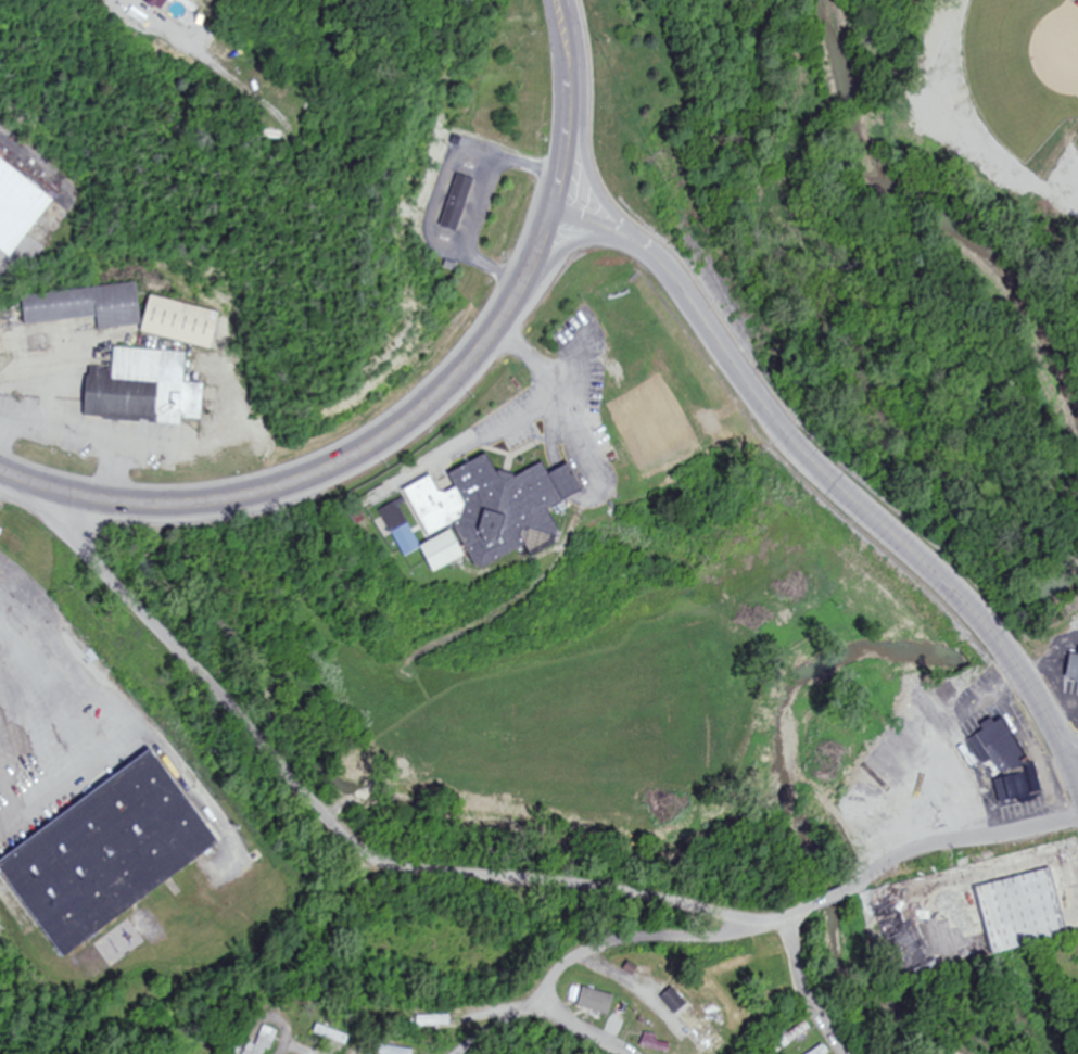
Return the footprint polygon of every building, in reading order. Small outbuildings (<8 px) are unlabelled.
[(13,254),(56,199),(8,160),(11,155),(0,146),(0,244),(13,254)] [(458,173),(475,178),(457,236),(439,229),(458,173)] [(24,297),(27,325),(99,315),(101,329),(141,323),(136,282),(24,297)] [(154,294),(144,330),(214,348),(224,313),(154,294)] [(86,415),(89,364),(115,365),(116,345),(187,348),(186,379),(207,380),(205,421),(188,420),(188,427),(98,420),(98,415),(86,415)] [(571,465),(585,491),(550,510),(561,531),(556,546),(533,559),(527,546),(484,570),(456,520),(434,533),(409,488),(435,473),(445,490),(451,492),(461,485),(455,472),(492,452),(503,472),(520,478),(545,463),(551,475),(571,465)] [(404,497),(385,506),(397,530),(415,521),(404,497)] [(402,531),(411,553),(427,545),(416,523),(402,531)] [(455,531),(469,555),(439,572),(426,547),(455,531)] [(0,865),(157,752),(223,842),(65,956),(0,865)] [(900,981),(1077,934),(1077,837),(974,865),(971,855),(937,864),(940,874),(876,890),(900,981)]
